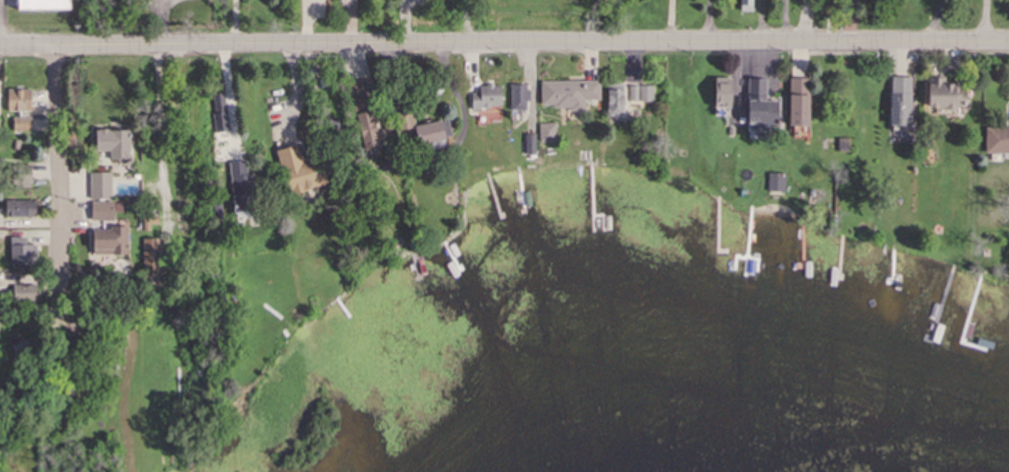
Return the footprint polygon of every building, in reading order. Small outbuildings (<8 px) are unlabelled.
[(28,18),(27,0),(55,0),(55,17),(28,18)] [(754,0),(741,0),(741,14),(754,14),(754,0)] [(716,119),(732,119),(732,80),(716,80),(716,119)] [(749,80),(748,129),(779,130),(780,102),(767,102),(768,81),(749,80)] [(790,128),(810,128),(810,80),(790,80),(790,128)] [(911,80),(892,80),(892,121),(911,121),(911,80)] [(601,83),(542,83),(541,108),(601,108),(601,83)] [(966,110),(966,85),(930,85),(930,110),(966,110)] [(531,111),(531,86),(511,86),(511,111),(531,111)] [(609,119),(625,119),(625,86),(609,86),(609,119)] [(502,110),(502,88),(472,88),(472,110),(502,110)] [(654,106),(654,89),(629,89),(629,106),(654,106)] [(31,91),(8,91),(8,113),(31,113),(31,91)] [(415,129),(412,113),(396,116),(398,133),(415,130),(418,147),(452,141),(449,123),(415,129)] [(358,117),(363,149),(379,147),(374,114),(358,117)] [(14,134),(31,134),(31,120),(14,120),(14,134)] [(986,130),(986,155),(1008,155),(1008,130),(986,130)] [(131,133),(96,133),(96,154),(110,154),(110,162),(131,162),(131,133)] [(277,153),(290,198),(329,187),(322,161),(304,166),(299,147),(277,153)] [(234,217),(257,216),(253,163),(230,164),(234,217)] [(31,168),(2,168),(2,186),(31,186),(31,168)] [(111,201),(111,175),(91,175),(91,201),(111,201)] [(36,203),(6,203),(6,219),(36,219),(36,203)] [(92,224),(114,224),(114,205),(92,205),(92,224)] [(129,229),(111,229),(111,257),(129,257),(129,229)] [(27,240),(11,240),(11,268),(36,268),(36,246),(27,246),(27,240)] [(145,243),(145,281),(162,281),(162,243),(145,243)] [(14,305),(39,305),(39,288),(14,288),(14,305)]
